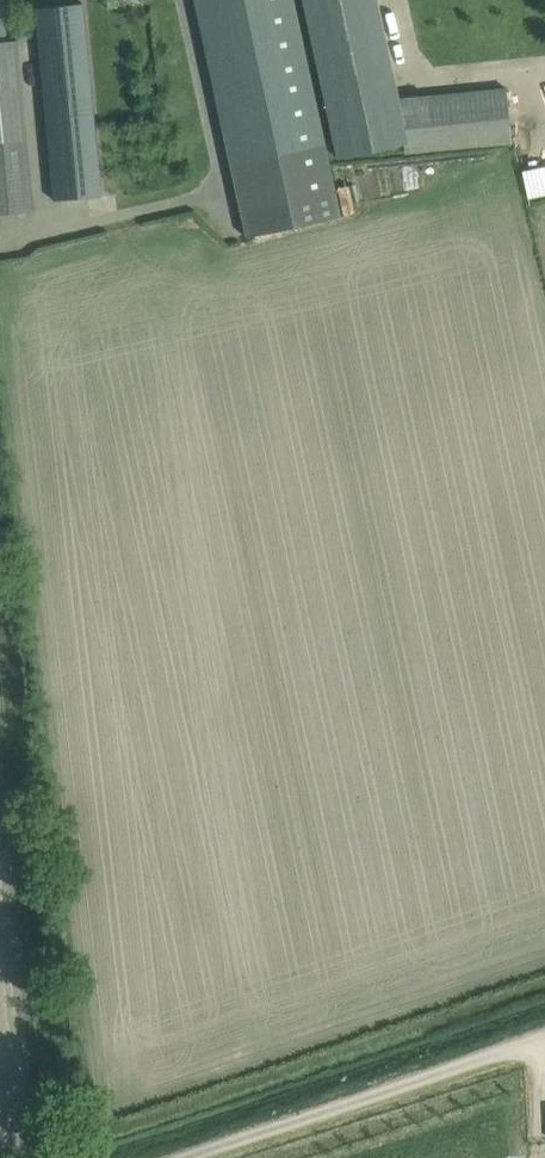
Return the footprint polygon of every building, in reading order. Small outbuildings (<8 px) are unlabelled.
[(33,209),(27,137),(18,138),(11,61),(8,62),(2,0),(0,0),(0,212),(33,209)] [(231,162),(245,236),(341,216),(326,142),(295,0),(196,0),(231,162)] [(83,2),(35,7),(54,199),(102,194),(83,2)] [(507,87),(402,94),(405,141),(406,152),(511,145),(507,87)]
